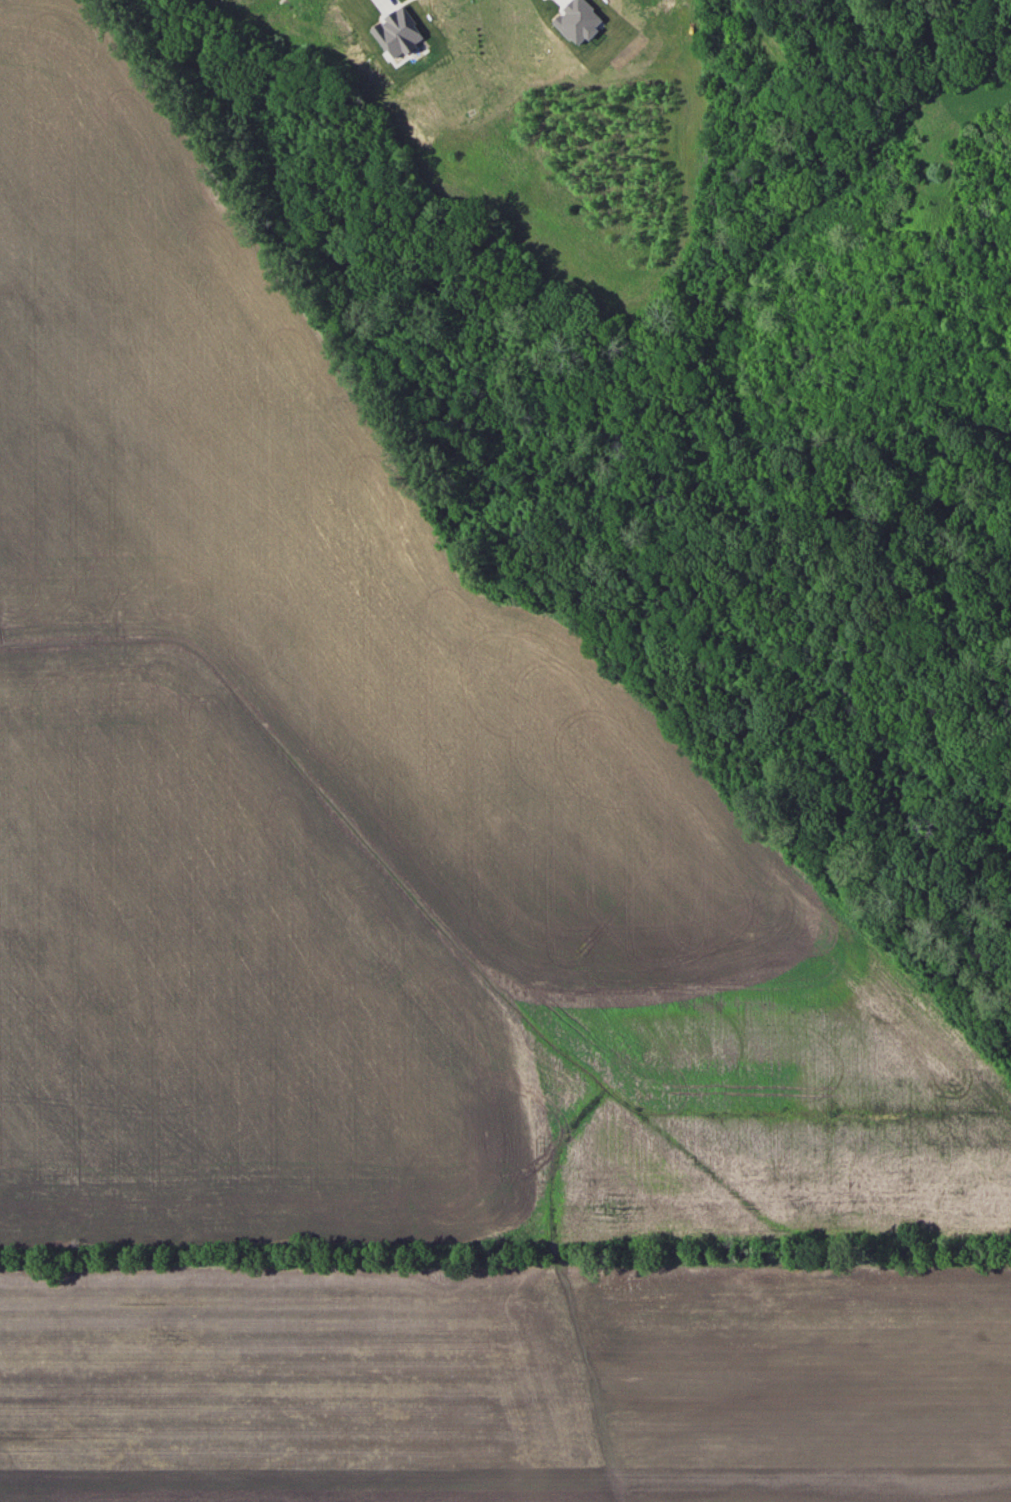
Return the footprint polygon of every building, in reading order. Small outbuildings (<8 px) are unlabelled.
[(547,22),(567,0),(581,0),(589,8),(587,10),(598,19),(591,27),(594,30),(584,40),(581,36),(574,44),(567,38),(566,40),(547,22)] [(400,5),(413,23),(411,24),(420,37),(412,43),(414,46),(403,55),(400,51),(391,58),(385,49),(383,50),(367,28),(400,5)]
